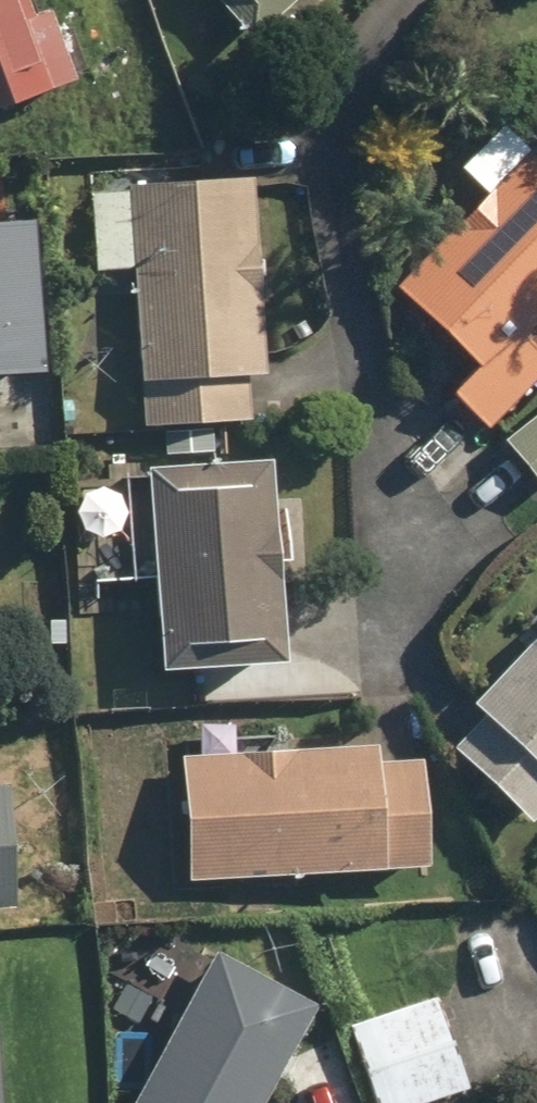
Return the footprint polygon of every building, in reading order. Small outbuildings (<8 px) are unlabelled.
[(58,90),(31,18),(22,21),(14,0),(0,0),(0,112),(58,90)] [(252,29),(280,0),(222,0),(252,29)] [(391,297),(483,385),(536,329),(536,166),(527,156),(391,297)] [(240,180),(83,182),(87,437),(244,435),(240,180)] [(23,391),(18,235),(0,235),(0,391),(23,391)] [(265,672),(259,469),(125,473),(131,676),(265,672)] [(463,715),(536,786),(536,638),(463,715)] [(413,750),(171,753),(172,880),(415,876),(413,750)] [(524,906),(536,922),(536,895),(524,906)] [(202,964),(132,1102),(249,1102),(298,1007),(202,964)] [(335,1030),(355,1102),(438,1102),(456,1098),(430,1003),(335,1030)]
